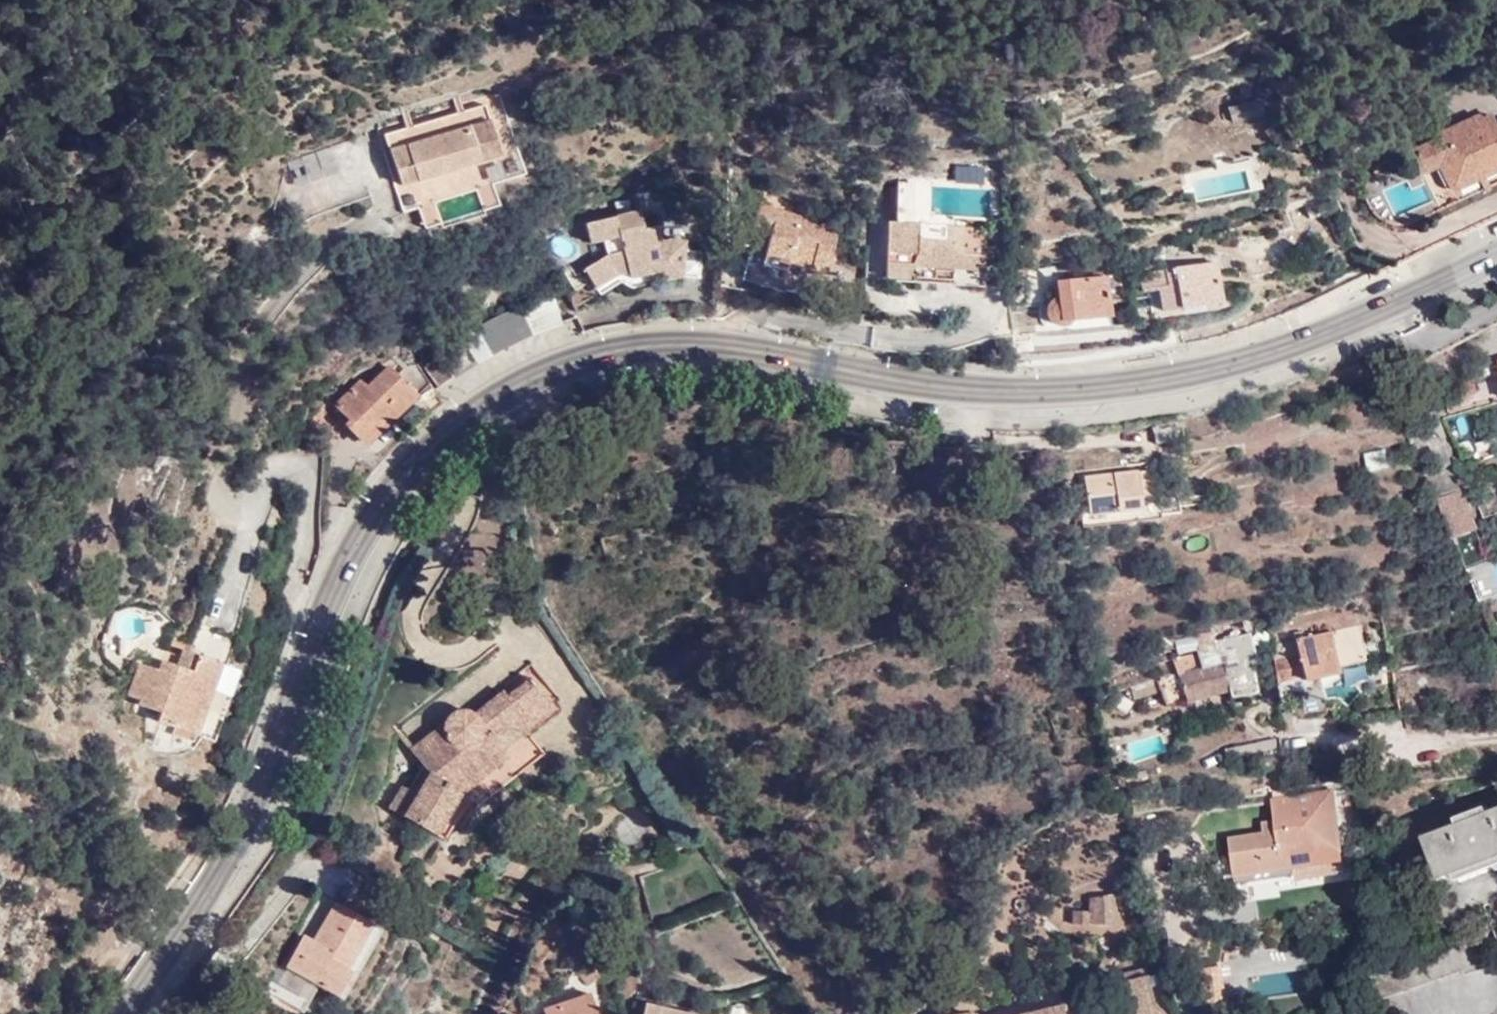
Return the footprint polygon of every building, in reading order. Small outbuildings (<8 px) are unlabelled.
[(1490,115),(1481,119),(1478,114),(1436,136),(1438,141),(1400,160),(1408,175),(1416,178),(1436,170),(1450,194),(1496,171),(1496,127),(1490,115)] [(425,141),(482,123),(495,155),(447,171),(447,172),(501,155),(490,119),(424,139),(425,141)] [(447,171),(495,155),(482,123),(425,141),(435,175),(447,171)] [(412,182),(447,172),(447,171),(435,175),(425,141),(424,139),(400,146),(400,148),(412,182)] [(400,186),(412,182),(400,148),(390,152),(400,186)] [(924,220),(924,181),(895,181),(896,220),(924,220)] [(699,280),(702,252),(686,250),(687,239),(671,238),(649,244),(645,229),(640,209),(586,223),(591,243),(602,240),(606,255),(583,268),(594,287),(615,275),(629,277),(659,269),(662,282),(680,278),(699,280)] [(827,237),(806,231),(750,215),(743,240),(757,244),(751,273),(777,279),(779,273),(816,283),(827,237)] [(887,223),(884,279),(983,284),(986,228),(887,223)] [(665,240),(661,225),(645,229),(649,244),(665,240)] [(1161,311),(1222,304),(1217,262),(1167,268),(1169,286),(1158,287),(1161,311)] [(662,282),(659,269),(629,277),(615,275),(594,287),(599,295),(620,282),(633,290),(662,282)] [(809,311),(816,283),(779,273),(777,279),(751,273),(738,270),(732,293),(775,303),(774,300),(809,311)] [(1102,280),(1055,284),(1056,300),(1046,300),(1042,308),(1043,315),(1047,323),(1052,328),(1058,330),(1065,328),(1073,322),(1108,318),(1102,280)] [(488,321),(440,356),(455,374),(488,350),(523,332),(563,319),(555,293),(522,303),(488,321)] [(448,380),(455,374),(440,356),(433,360),(448,380)] [(438,387),(448,380),(433,360),(423,368),(438,387)] [(359,379),(333,405),(348,421),(344,425),(359,441),(380,420),(386,425),(417,395),(388,365),(366,386),(359,379)] [(386,425),(380,420),(359,441),(364,446),(386,425)] [(1185,442),(1181,424),(1154,429),(1158,447),(1185,442)] [(1383,447),(1363,453),(1369,473),(1389,467),(1383,447)] [(1154,498),(1151,474),(1088,481),(1092,516),(1144,510),(1143,499),(1154,498)] [(1453,540),(1478,532),(1463,490),(1439,499),(1453,540)] [(1479,604),(1496,599),(1496,593),(1479,535),(1459,540),(1479,604)] [(1360,624),(1272,643),(1277,680),(1303,674),(1304,679),(1338,672),(1337,667),(1368,660),(1360,624)] [(1221,664),(1228,689),(1228,701),(1256,698),(1255,659),(1251,635),(1215,642),(1214,630),(1196,632),(1196,639),(1175,639),(1177,658),(1195,653),(1200,671),(1221,664)] [(133,710),(136,712),(203,691),(212,667),(176,652),(169,671),(156,666),(151,675),(134,668),(122,697),(136,702),(133,710)] [(1173,659),(1185,701),(1228,689),(1221,664),(1200,671),(1195,653),(1177,658),(1173,659)] [(454,712),(448,716),(526,771),(543,757),(526,734),(555,708),(531,678),(511,699),(504,690),(475,712),(464,710),(454,712)] [(1300,692),(1298,694),(1300,709),(1295,711),(1296,719),(1307,719),(1326,714),(1328,714),(1323,687),(1300,692)] [(203,691),(136,712),(152,717),(150,725),(186,739),(203,691)] [(526,771),(448,716),(434,727),(436,731),(408,753),(421,767),(406,795),(399,791),(387,811),(442,844),(464,810),(471,814),(526,771)] [(1263,878),(1262,870),(1261,870),(1259,854),(1290,850),(1292,866),(1294,878),(1344,871),(1332,790),(1271,798),(1275,820),(1262,822),(1263,831),(1228,837),(1235,881),(1263,878)] [(1426,839),(1442,880),(1486,864),(1496,860),(1496,811),(1488,815),(1486,808),(1457,819),(1460,826),(1426,839)] [(1292,866),(1290,850),(1259,854),(1261,870),(1262,870),(1292,866)] [(1078,917),(1078,931),(1120,934),(1120,902),(1096,904),(1096,917),(1078,917)] [(338,908),(315,946),(305,940),(289,968),(346,1002),(383,934),(338,908)] [(1451,943),(1369,974),(1367,975),(1380,1004),(1462,973),(1464,977),(1493,966),(1482,937),(1453,948),(1451,943)] [(601,975),(591,967),(581,977),(591,986),(601,975)] [(1128,1013),(1158,1013),(1155,1011),(1150,985),(1124,990),(1128,1013)] [(545,1013),(598,1013),(591,994),(544,1010),(545,1013)] [(645,1001),(641,1013),(642,1013),(696,1013),(645,1001)]
